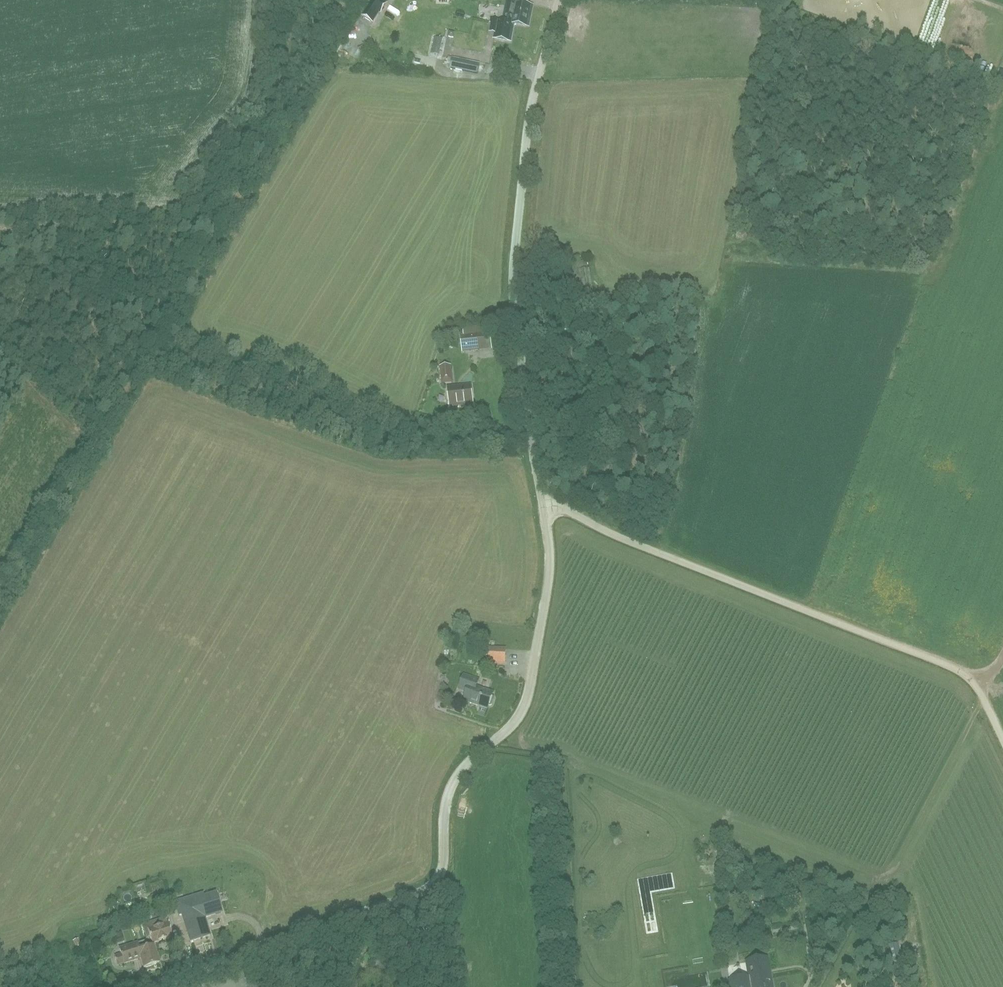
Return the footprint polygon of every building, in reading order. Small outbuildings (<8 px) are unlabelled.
[(385,2),(386,0),(373,0),(363,16),(372,22),(379,12),(381,13),(387,4),(385,2)] [(504,21),(511,22),(511,23),(514,24),(529,26),(533,6),(518,3),(519,0),(508,0),(506,7),(504,21)] [(511,23),(511,22),(504,21),(498,20),(493,19),(492,27),(497,28),(495,39),(511,42),(514,24),(511,23)] [(915,22),(912,29),(945,42),(948,34),(915,22)] [(443,40),(435,38),(431,54),(439,56),(443,40)] [(478,74),(480,65),(453,59),(451,68),(478,74)] [(490,333),(462,336),(463,352),(492,349),(490,333)] [(567,359),(566,341),(556,342),(556,359),(567,359)] [(451,366),(442,367),(441,367),(443,384),(453,382),(451,366)] [(451,407),(474,405),(472,385),(448,388),(451,407)] [(487,662),(505,663),(506,650),(487,649),(487,662)] [(465,700),(471,703),(488,708),(493,693),(476,688),(479,681),(465,676),(460,689),(467,692),(465,700)] [(188,932),(191,941),(210,936),(204,918),(222,912),(216,893),(204,897),(179,905),(182,915),(184,921),(188,932)] [(173,937),(169,923),(167,917),(142,925),(146,937),(150,935),(153,943),(173,937)] [(121,933),(113,936),(116,945),(124,942),(121,933)] [(76,948),(82,946),(79,939),(73,941),(76,948)] [(209,940),(214,951),(217,950),(212,939),(209,940)] [(147,947),(145,941),(120,949),(121,953),(114,955),(117,965),(124,963),(124,964),(141,958),(144,968),(160,963),(154,945),(147,947)] [(771,986),(772,986),(771,980),(767,959),(747,963),(750,979),(736,981),(731,982),(730,982),(730,983),(731,986),(770,986),(771,986)]
